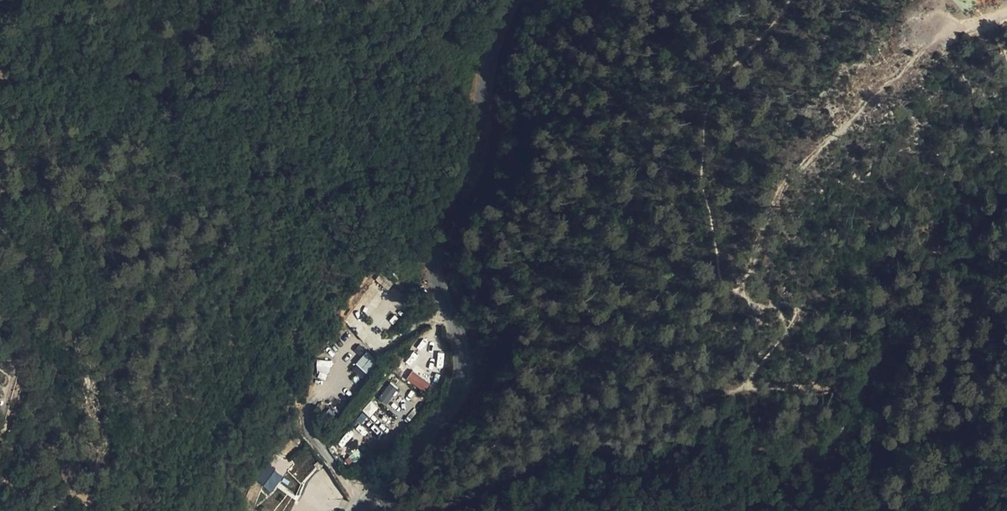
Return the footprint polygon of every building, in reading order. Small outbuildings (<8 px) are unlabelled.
[(386,289),(391,284),(381,274),(376,279),(386,289)] [(355,364),(365,372),(373,363),(363,355),(355,364)] [(426,391),(430,382),(410,372),(406,381),(426,391)] [(378,399),(386,405),(398,389),(389,383),(378,399)] [(369,417),(379,406),(371,400),(362,411),(369,417)] [(288,455),(297,481),(318,473),(308,448),(288,455)] [(272,492),(283,476),(266,463),(254,479),(272,492)]
